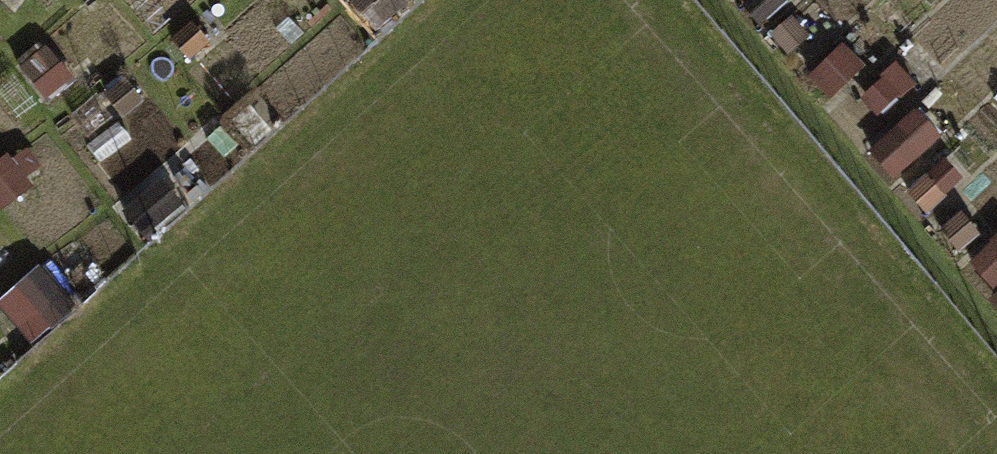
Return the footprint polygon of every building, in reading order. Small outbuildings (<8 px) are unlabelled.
[(744,9),(761,26),(787,0),(753,0),(744,9)] [(815,36),(797,18),(772,44),(789,61),(815,36)] [(182,66),(212,43),(196,22),(166,45),(182,66)] [(826,110),(866,72),(845,51),(806,89),(826,110)] [(26,83),(46,108),(81,81),(61,56),(26,83)] [(880,127),(917,88),(895,67),(858,105),(880,127)] [(143,100),(129,84),(104,104),(118,120),(143,100)] [(121,125),(89,150),(101,165),(133,140),(121,125)] [(951,190),(934,173),(909,198),(925,215),(951,190)] [(983,235),(966,216),(942,238),(959,256),(983,235)] [(995,248),(963,276),(987,304),(996,295),(996,251),(995,248)] [(43,281),(16,303),(43,335),(70,313),(43,281)]
